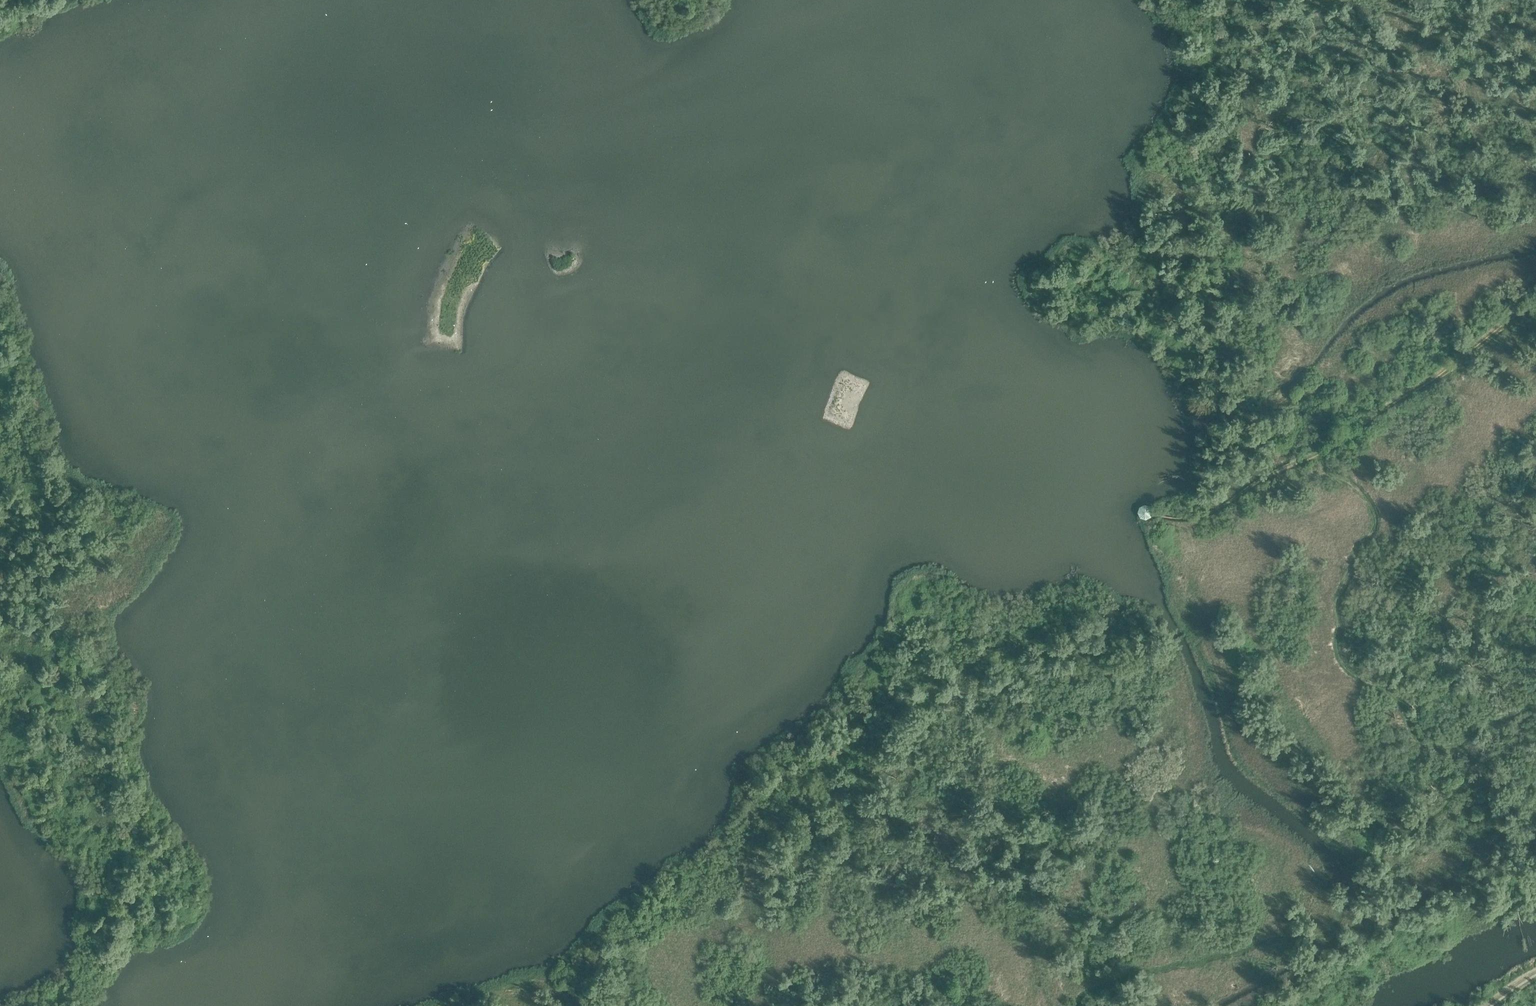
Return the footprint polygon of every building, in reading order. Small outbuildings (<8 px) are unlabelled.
[(1150,507),(1145,505),(1140,508),(1138,514),(1141,519),(1146,521),(1151,518),(1151,517),(1150,516),(1151,514),(1153,513),(1150,507)]
